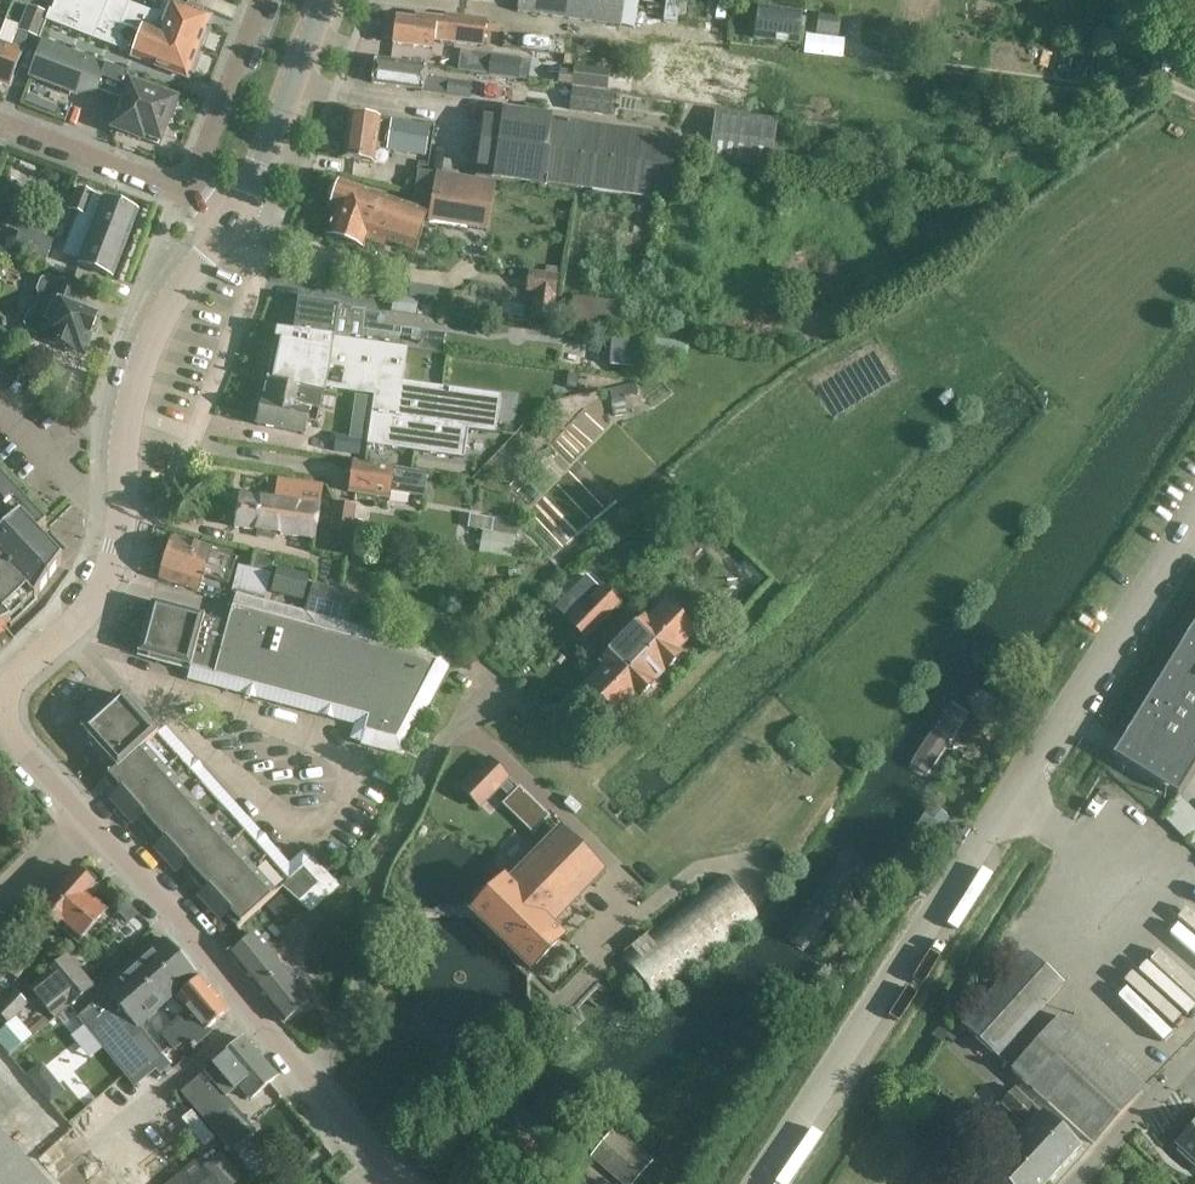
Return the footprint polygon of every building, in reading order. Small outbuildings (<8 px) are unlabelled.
[(46,22),(97,41),(114,47),(189,76),(207,30),(210,20),(206,19),(184,10),(165,3),(161,13),(160,14),(151,13),(117,0),(57,0),(56,2),(54,1),(47,18),(46,22)] [(517,13),(621,27),(621,25),(634,27),(637,2),(644,3),(644,0),(519,0),(517,13)] [(676,24),(700,27),(703,0),(678,0),(676,24)] [(19,32),(38,39),(48,14),(29,7),(19,32)] [(800,15),(759,10),(755,40),(797,45),(799,31),(804,31),(806,20),(799,19),(800,15)] [(393,42),(392,45),(433,50),(434,42),(484,48),(485,43),(486,34),(499,36),(500,28),(487,27),(487,22),(431,15),(431,18),(415,16),(415,21),(395,19),(395,22),(393,42)] [(815,36),(837,40),(840,18),(818,15),(815,36)] [(106,64),(39,39),(38,41),(43,42),(29,78),(76,96),(97,92),(98,89),(125,100),(114,129),(157,146),(167,120),(172,122),(179,104),(135,87),(138,79),(105,67),(106,64)] [(0,45),(0,83),(9,86),(23,49),(11,44),(10,48),(0,45)] [(567,62),(615,68),(617,54),(569,48),(567,62)] [(542,79),(558,82),(561,55),(536,52),(544,67),(542,79)] [(491,56),(488,77),(518,81),(521,60),(491,56)] [(473,84),(472,84),(424,78),(426,67),(375,60),(372,84),(422,91),(421,93),(483,102),(487,77),(474,76),(473,84)] [(614,95),(573,89),(569,112),(611,118),(614,95)] [(676,139),(511,115),(487,112),(478,176),(667,203),(676,139)] [(716,114),(710,162),(771,169),(777,122),(716,114)] [(343,159),(372,164),(375,146),(388,148),(387,151),(424,157),(428,128),(350,116),(343,159)] [(497,186),(442,177),(418,172),(412,209),(339,183),(331,206),(337,208),(327,236),(364,250),(367,242),(385,249),(387,243),(414,253),(425,222),(489,233),(497,186)] [(0,185),(0,200),(12,204),(16,194),(11,185),(1,181),(0,185)] [(113,278),(120,257),(137,213),(78,190),(70,210),(80,214),(64,256),(79,261),(78,264),(113,278)] [(20,231),(12,251),(46,264),(53,243),(20,231)] [(528,271),(525,294),(533,295),(530,322),(553,325),(556,297),(557,297),(560,275),(557,275),(546,273),(528,271)] [(28,333),(41,338),(48,340),(47,343),(75,353),(75,351),(82,354),(89,335),(91,336),(98,317),(71,307),(78,288),(49,277),(41,280),(37,291),(40,298),(35,311),(29,313),(24,325),(28,333)] [(621,334),(625,304),(572,298),(568,329),(621,334)] [(393,301),(391,314),(417,317),(418,304),(393,301)] [(366,311),(323,305),(299,302),(295,335),(407,350),(418,351),(421,334),(401,332),(400,338),(363,333),(366,311)] [(407,350),(295,335),(294,344),(276,340),(267,383),(324,395),(325,389),(375,396),(368,445),(464,459),(468,430),(495,433),(500,397),(402,386),(407,350)] [(613,336),(611,367),(642,369),(644,337),(613,336)] [(34,372),(52,392),(64,366),(42,355),(34,372)] [(324,395),(267,383),(266,384),(267,384),(264,402),(260,401),(256,425),(304,436),(306,423),(317,425),(322,395),(324,396),(324,395)] [(638,385),(609,390),(614,418),(627,416),(625,400),(640,396),(638,385)] [(366,442),(368,427),(351,425),(349,440),(366,442)] [(427,475),(378,467),(354,463),(349,493),(388,500),(389,494),(423,499),(427,475)] [(239,497),(235,529),(315,540),(323,486),(278,479),(274,502),(239,497)] [(9,626),(11,628),(13,627),(2,616),(26,593),(36,604),(38,603),(35,600),(62,562),(37,536),(46,526),(45,525),(44,525),(42,523),(43,523),(29,508),(23,514),(14,505),(21,499),(18,497),(18,498),(16,496),(17,495),(3,481),(0,484),(0,631),(9,626)] [(351,533),(355,507),(335,504),(331,530),(351,533)] [(467,531),(483,534),(514,540),(515,537),(517,537),(519,524),(469,516),(467,531)] [(699,528),(686,540),(695,550),(708,538),(699,528)] [(479,555),(511,558),(514,540),(483,534),(479,555)] [(172,539),(159,580),(198,592),(205,569),(217,573),(215,580),(228,585),(236,560),(172,539)] [(254,553),(250,571),(271,576),(275,558),(254,553)] [(747,561),(737,571),(755,589),(765,578),(747,561)] [(522,566),(508,568),(509,578),(524,576),(522,566)] [(271,576),(250,571),(238,568),(233,588),(266,596),(271,576)] [(303,601),(309,577),(277,569),(272,593),(303,601)] [(312,585),(307,607),(305,613),(348,624),(354,596),(312,585)] [(589,601),(606,617),(618,605),(601,588),(589,601)] [(228,623),(175,609),(152,603),(137,655),(190,670),(191,666),(214,673),(214,676),(368,717),(361,745),(403,757),(456,654),(348,624),(305,613),(236,594),(228,623)] [(579,610),(597,627),(606,617),(589,601),(583,607),(571,594),(556,610),(568,622),(579,610)] [(646,654),(665,672),(681,656),(677,652),(695,634),(666,606),(649,623),(657,632),(642,647),(648,652),(646,654)] [(568,622),(569,623),(585,639),(597,627),(579,610),(568,622)] [(613,684),(630,701),(634,697),(637,700),(665,672),(646,654),(648,652),(642,647),(657,632),(649,623),(648,624),(644,620),(622,643),(640,661),(619,682),(617,679),(613,684)] [(1194,767),(1194,623),(1119,746),(1130,753),(1124,764),(1177,797),(1194,767)] [(640,661),(622,643),(601,665),(605,668),(587,686),(616,715),(630,701),(613,684),(617,679),(619,682),(640,661)] [(982,713),(953,693),(905,766),(930,784),(982,713)] [(339,888),(313,859),(288,881),(121,696),(81,733),(116,772),(104,783),(115,795),(110,800),(133,825),(138,820),(159,844),(154,848),(177,873),(182,869),(203,892),(198,897),(221,922),(226,917),(237,930),(282,889),(310,914),(339,888)] [(489,760),(460,789),(480,808),(508,779),(489,760)] [(1163,820),(1185,842),(1194,833),(1194,812),(1179,796),(1163,820)] [(913,834),(926,842),(930,845),(949,818),(931,806),(913,834)] [(560,830),(532,859),(508,884),(504,880),(472,913),(532,971),(563,938),(551,926),(603,873),(560,830)] [(41,913),(77,945),(107,911),(87,894),(94,887),(77,872),(41,913)] [(758,916),(725,875),(622,958),(655,999),(758,916)] [(138,915),(128,905),(118,914),(128,924),(138,915)] [(875,910),(870,918),(876,922),(881,915),(875,910)] [(318,912),(310,919),(316,927),(324,919),(318,912)] [(10,961),(4,968),(18,979),(44,945),(40,942),(44,937),(34,929),(30,935),(29,934),(9,960),(10,961)] [(310,1004),(256,935),(229,957),(283,1026),(310,1004)] [(164,941),(131,971),(163,1005),(197,974),(166,939),(164,941)] [(1027,954),(962,1026),(998,1059),(1063,987),(1027,954)] [(70,1007),(75,1003),(93,987),(68,957),(44,977),(45,977),(30,989),(53,1016),(67,1004),(70,1007)] [(88,1010),(81,1016),(90,1028),(100,1041),(136,1085),(154,1068),(151,1064),(160,1056),(137,1029),(163,1005),(131,971),(105,994),(106,995),(99,1001),(95,1004),(88,1010)] [(192,1050),(208,1036),(209,1035),(206,1031),(229,1012),(201,978),(176,998),(188,1013),(161,1035),(170,1046),(181,1036),(192,1050)] [(805,985),(797,997),(808,1005),(816,993),(805,985)] [(9,1024),(17,1015),(9,1007),(19,997),(14,992),(0,1007),(0,1015),(9,1024)] [(9,1007),(17,1015),(27,1005),(19,997),(9,1007)] [(1012,1071),(1093,1145),(1142,1091),(1061,1018),(1012,1071)] [(943,1024),(932,1036),(941,1044),(947,1039),(952,1044),(963,1032),(957,1026),(952,1032),(943,1024)] [(0,1033),(0,1045),(10,1056),(22,1045),(6,1028),(0,1033)] [(251,1101),(271,1083),(277,1078),(243,1040),(180,1094),(232,1153),(256,1132),(223,1093),(235,1083),(251,1101)] [(160,1056),(151,1064),(154,1068),(160,1075),(171,1066),(161,1055),(160,1056)] [(1061,1132),(1015,1089),(1001,1104),(1028,1129),(1008,1150),(1044,1183),(1046,1183),(1079,1148),(1061,1132)] [(1177,1145),(1180,1148),(1177,1152),(1190,1164),(1194,1160),(1194,1162),(1194,1125),(1177,1145)] [(594,1155),(627,1183),(633,1183),(652,1162),(615,1130),(594,1155)] [(0,1133),(0,1183),(47,1183),(0,1133)] [(1008,1150),(991,1169),(1007,1183),(1044,1183),(1008,1150)] [(204,1170),(196,1161),(170,1183),(235,1183),(241,1178),(221,1155),(204,1170)] [(948,1169),(963,1183),(977,1183),(982,1179),(959,1157),(948,1169)] [(62,1183),(63,1183),(80,1183),(97,1169),(88,1159),(62,1183)] [(105,1159),(96,1166),(107,1180),(116,1172),(105,1159)]
